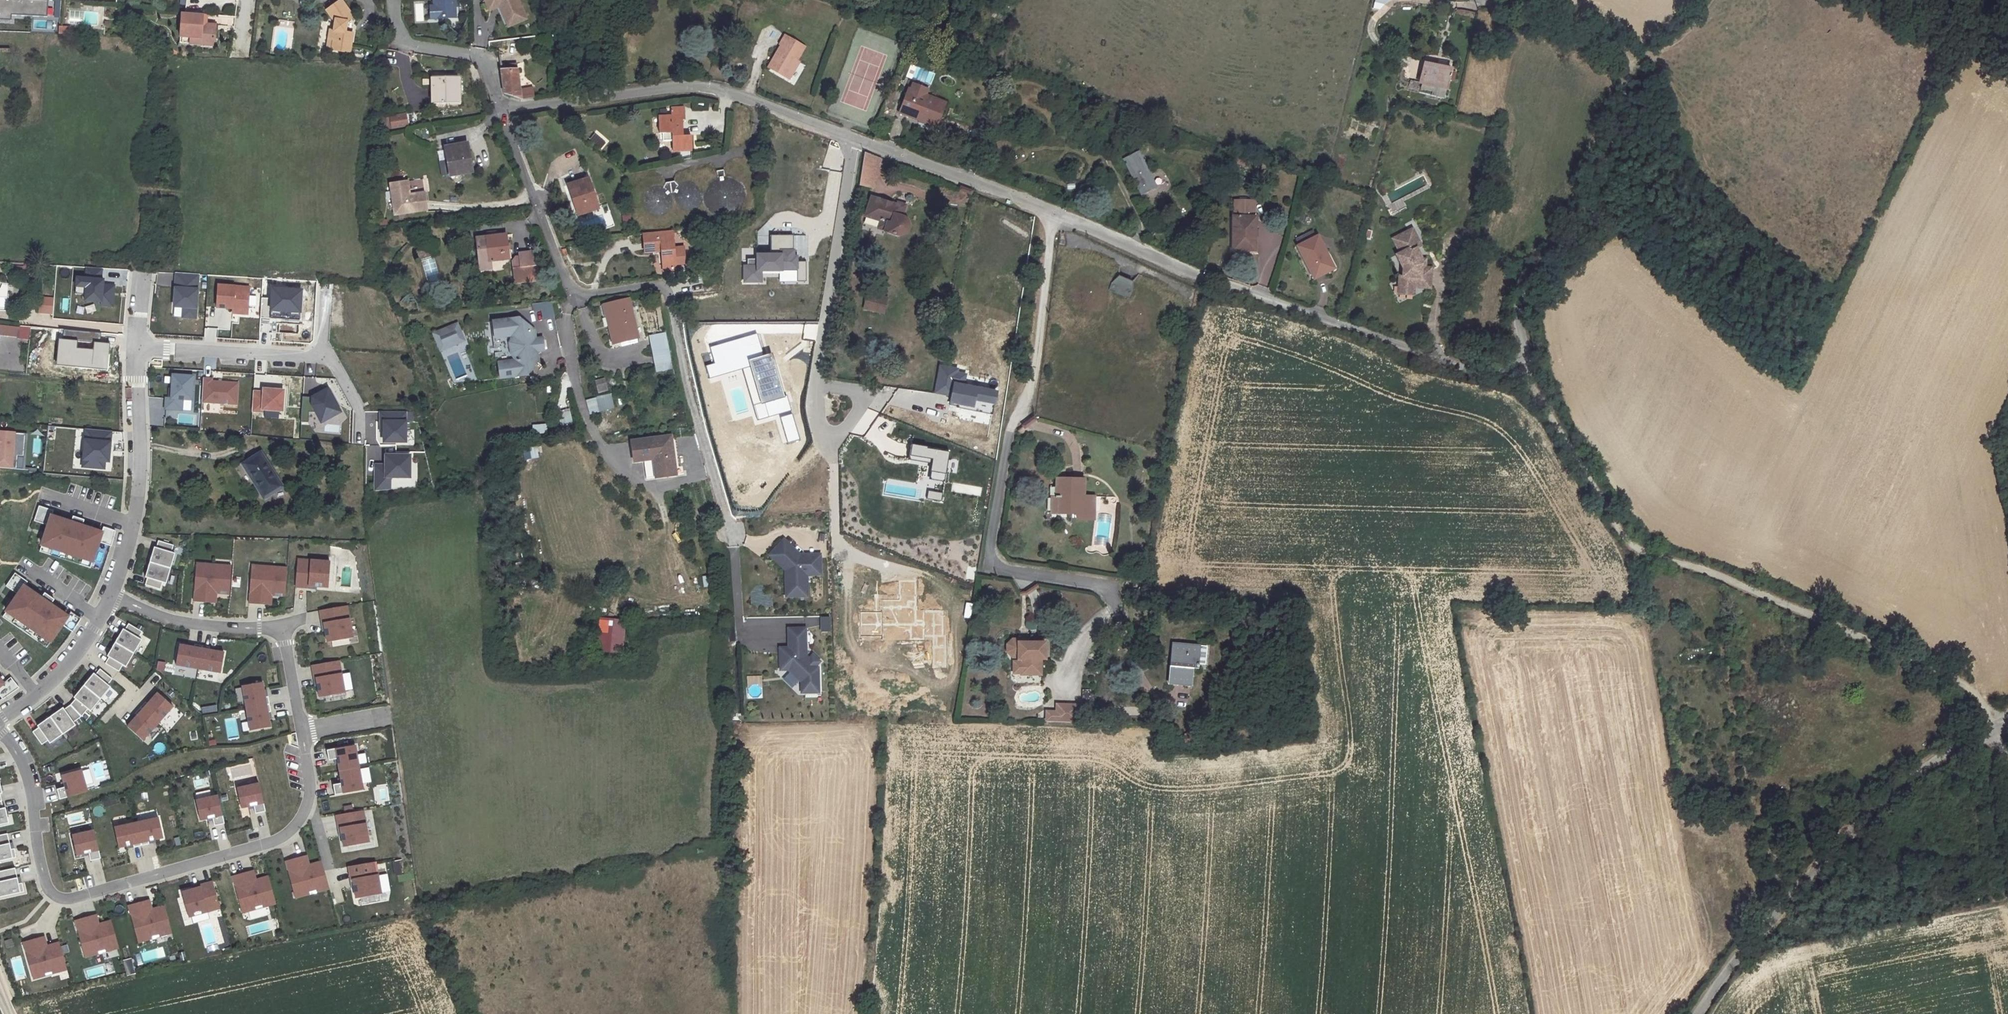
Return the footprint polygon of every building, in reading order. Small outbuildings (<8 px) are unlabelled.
[(330,31),(329,39),(333,40),(332,50),(350,53),(353,34),(345,33),(347,22),(353,17),(341,0),(326,11),(333,20),(336,20),(334,31),(330,31)] [(434,6),(432,7),(433,18),(455,17),(454,0),(434,0),(434,6)] [(517,0),(485,0),(488,8),(498,3),(505,20),(523,13),(517,0)] [(203,15),(182,13),(180,37),(201,38),(200,45),(214,46),(215,29),(202,28),(203,15)] [(508,27),(526,19),(523,13),(505,20),(508,27)] [(206,15),(203,15),(202,28),(215,29),(215,26),(206,25),(206,15)] [(70,28),(60,27),(59,35),(69,35),(70,28)] [(797,59),(805,45),(786,34),(780,43),(781,44),(768,66),(787,77),(797,59)] [(379,48),(375,65),(381,65),(386,49),(379,48)] [(797,59),(787,77),(789,78),(799,61),(797,59)] [(500,65),(501,70),(504,94),(522,100),(534,98),(532,89),(520,90),(516,64),(500,65)] [(1437,87),(1435,96),(1444,98),(1450,71),(1424,66),(1421,84),(1422,84),(1437,87)] [(896,75),(884,107),(885,107),(890,109),(902,77),(896,75)] [(458,77),(432,78),(432,88),(436,88),(436,103),(458,103),(458,77)] [(1422,84),(1421,90),(1432,92),(1431,96),(1435,96),(1437,87),(1422,84)] [(908,89),(899,112),(915,119),(922,95),(908,89)] [(922,95),(915,119),(937,128),(946,104),(922,95)] [(671,117),(658,118),(659,134),(662,134),(662,142),(672,141),(673,151),(692,150),(691,136),(682,137),(681,121),(685,120),(684,108),(670,109),(671,117)] [(466,145),(447,149),(451,174),(471,170),(466,145)] [(1135,153),(1122,159),(1140,196),(1154,189),(1135,153)] [(589,179),(564,187),(567,195),(571,194),(578,214),(599,206),(589,179)] [(427,210),(424,193),(409,195),(407,181),(390,184),(394,215),(427,210)] [(903,212),(897,210),(898,205),(872,198),(866,216),(881,221),(888,223),(886,231),(893,233),(892,234),(897,235),(898,234),(901,235),(904,234),(907,232),(908,231),(909,227),(909,225),(908,222),(907,220),(905,219),(902,217),(903,212)] [(1253,201),(1233,201),(1233,215),(1232,215),(1232,251),(1255,251),(1254,215),(1253,215),(1253,201)] [(898,205),(897,210),(903,212),(906,206),(899,204),(898,205)] [(630,210),(621,211),(624,225),(632,223),(630,210)] [(881,221),(878,228),(886,231),(888,223),(881,221)] [(1430,267),(1424,267),(1420,267),(1421,258),(1415,248),(1420,245),(1412,228),(1392,238),(1399,252),(1396,254),(1402,267),(1402,275),(1402,276),(1405,276),(1404,286),(1413,287),(1429,287),(1430,267)] [(644,234),(646,252),(662,250),(664,271),(676,270),(675,264),(685,263),(684,251),(674,252),(674,249),(672,231),(644,234)] [(496,232),(487,233),(487,237),(476,238),(480,270),(491,269),(490,261),(512,258),(509,234),(496,236),(496,232)] [(1311,233),(1295,241),(1298,246),(1314,238),(1311,233)] [(1298,246),(1297,246),(1313,279),(1333,269),(1316,237),(1314,238),(1298,246)] [(1172,241),(1169,249),(1189,257),(1191,249),(1172,241)] [(534,255),(515,257),(512,262),(515,283),(540,280),(538,265),(536,265),(534,255)] [(101,269),(85,267),(85,279),(76,278),(74,295),(84,295),(84,301),(101,302),(100,306),(112,307),(113,286),(102,285),(103,280),(100,280),(101,269)] [(195,318),(198,274),(175,272),(173,307),(183,307),(182,317),(195,318)] [(1413,294),(1413,287),(1404,286),(1405,276),(1402,276),(1402,275),(1398,275),(1398,293),(1413,294)] [(1111,284),(1109,290),(1129,299),(1132,293),(1132,283),(1118,277),(1111,284)] [(249,287),(217,285),(216,308),(232,308),(232,313),(247,314),(249,287)] [(261,298),(260,318),(299,320),(300,300),(297,299),(298,289),(272,288),(271,298),(261,298)] [(628,299),(605,305),(614,343),(637,337),(628,299)] [(518,317),(492,320),(498,377),(525,374),(537,360),(536,351),(542,351),(541,338),(534,339),(533,330),(518,317)] [(458,325),(434,334),(440,350),(464,341),(458,325)] [(108,366),(109,352),(99,351),(100,343),(100,334),(63,330),(62,341),(58,340),(57,353),(60,353),(59,362),(75,364),(74,368),(91,370),(92,365),(108,366)] [(666,334),(650,337),(655,364),(664,362),(666,369),(673,368),(666,334)] [(99,351),(109,352),(110,344),(100,343),(99,351)] [(56,367),(74,368),(75,364),(59,362),(60,353),(57,353),(56,367)] [(193,376),(172,375),(170,399),(165,398),(165,409),(181,410),(182,400),(191,400),(193,376)] [(212,379),(203,379),(201,402),(236,404),(238,383),(211,382),(212,379)] [(253,392),(252,412),(262,413),(262,410),(282,411),(283,391),(263,389),(263,393),(253,392)] [(302,397),(301,412),(309,412),(316,412),(321,422),(340,412),(327,389),(312,397),(302,397)] [(405,441),(405,411),(380,411),(380,422),(383,422),(383,431),(383,442),(405,441)] [(111,431),(86,429),(83,466),(104,468),(105,461),(106,442),(110,442),(111,431)] [(10,468),(12,449),(14,450),(16,433),(0,432),(0,468),(10,468)] [(671,436),(632,442),(635,462),(645,461),(654,460),(657,478),(677,475),(671,436)] [(261,453),(243,464),(253,480),(254,479),(265,497),(282,487),(261,453)] [(375,465),(375,490),(390,489),(390,477),(409,477),(409,455),(388,455),(388,462),(385,462),(385,465),(375,465)] [(654,460),(645,461),(647,480),(657,478),(654,460)] [(1089,497),(1083,497),(1083,480),(1056,479),(1056,498),(1058,498),(1058,513),(1076,513),(1076,519),(1089,519),(1089,497)] [(47,526),(41,546),(92,562),(98,542),(111,547),(115,531),(103,527),(101,533),(81,527),(83,521),(72,517),(70,523),(51,517),(52,511),(38,507),(33,522),(47,526)] [(768,555),(772,559),(787,544),(783,540),(768,555)] [(170,569),(174,554),(171,553),(173,546),(158,541),(156,548),(154,547),(149,563),(170,569)] [(784,570),(785,597),(807,596),(806,575),(820,574),(819,558),(803,558),(799,555),(787,544),(772,559),(784,570)] [(38,552),(90,569),(92,562),(41,546),(41,545),(38,552)] [(297,560),(295,587),(308,588),(308,586),(316,587),(328,588),(330,562),(297,560)] [(170,569),(149,563),(145,578),(147,578),(145,585),(160,590),(162,583),(165,584),(170,569)] [(216,593),(229,594),(231,570),(214,569),(214,565),(196,564),(193,602),(209,603),(210,593),(216,593)] [(284,596),(286,572),(269,571),(270,567),(251,566),(248,604),(265,605),(265,595),(284,596)] [(18,595),(6,612),(50,642),(62,625),(72,633),(81,619),(70,612),(67,617),(50,605),(54,600),(44,594),(40,599),(24,587),(27,582),(15,574),(6,587),(18,595)] [(1144,580),(1141,580),(1140,590),(1127,590),(1127,598),(1137,599),(1141,596),(1144,580)] [(900,600),(916,599),(916,581),(900,581),(900,600)] [(900,600),(882,600),(882,612),(883,625),(911,625),(917,625),(916,599),(900,600)] [(352,638),(346,606),(319,610),(321,623),(323,623),(327,642),(352,638)] [(924,611),(924,625),(924,636),(933,636),(943,636),(943,611),(924,611)] [(50,642),(6,612),(2,617),(46,648),(50,642)] [(882,612),(861,613),(862,637),(883,636),(883,625),(882,612)] [(123,629),(115,643),(133,654),(141,640),(138,639),(142,632),(128,624),(124,630),(123,629)] [(924,625),(917,625),(911,625),(911,639),(924,639),(924,636),(924,625)] [(789,653),(780,653),(780,670),(791,670),(801,680),(802,693),(819,692),(818,668),(815,665),(813,665),(813,663),(806,656),(805,628),(788,629),(789,648),(789,653)] [(943,636),(933,636),(934,668),(946,667),(945,636),(943,636)] [(125,668),(133,654),(115,643),(107,657),(109,658),(105,664),(118,672),(122,666),(125,668)] [(1044,643),(1017,643),(1017,661),(1020,661),(1020,675),(1040,675),(1040,660),(1044,659),(1044,643)] [(1170,660),(1168,684),(1190,685),(1191,668),(1197,669),(1199,646),(1176,644),(1175,661),(1170,660)] [(198,669),(202,646),(194,645),(194,648),(187,647),(179,645),(175,665),(198,669)] [(209,647),(202,646),(198,669),(220,673),(224,653),(215,652),(209,650),(209,647)] [(339,660),(311,665),(314,678),(316,678),(317,686),(319,697),(345,693),(339,660)] [(112,679),(99,669),(95,675),(93,674),(83,686),(100,700),(110,688),(107,685),(112,679)] [(2,700),(19,688),(10,678),(2,684),(0,681),(0,697),(2,700)] [(242,686),(246,708),(269,704),(268,697),(265,698),(263,691),(262,683),(242,686)] [(90,712),(100,700),(83,686),(73,698),(75,700),(70,705),(81,717),(87,710),(90,712)] [(140,708),(157,724),(172,707),(157,693),(152,699),(147,704),(145,702),(140,708)] [(270,712),(269,704),(246,708),(250,731),(270,727),(268,719),(267,713),(270,712)] [(73,723),(81,717),(70,705),(64,710),(62,708),(50,717),(62,735),(75,726),(73,723)] [(157,724),(140,708),(135,714),(137,716),(132,721),(127,727),(142,741),(157,724)] [(62,735),(50,717),(37,726),(38,728),(32,733),(41,745),(47,741),(49,744),(62,735)] [(339,771),(359,768),(355,745),(327,750),(328,761),(334,760),(337,759),(338,764),(339,771)] [(359,768),(339,771),(340,778),(341,783),(338,784),(333,785),(335,795),(363,790),(359,768)] [(56,790),(59,800),(87,792),(81,770),(61,776),(63,783),(65,788),(62,788),(56,790)] [(259,784),(237,789),(241,808),(253,805),(253,808),(255,814),(265,811),(259,784)] [(218,796),(195,801),(200,820),(207,819),(212,818),(213,821),(214,826),(224,824),(218,796)] [(1,802),(0,802),(0,826),(8,824),(5,808),(3,809),(1,802)] [(363,810),(336,815),(338,828),(340,828),(341,836),(343,847),(369,843),(363,810)] [(136,823),(141,846),(149,844),(148,841),(155,840),(163,838),(158,818),(136,823)] [(134,848),(141,846),(136,823),(114,828),(118,848),(126,846),(133,845),(134,848)] [(94,831),(72,836),(76,856),(83,854),(88,853),(89,856),(90,861),(100,859),(94,831)] [(7,834),(0,836),(0,862),(16,858),(14,849),(10,850),(7,834)] [(301,857),(303,867),(309,865),(306,855),(301,857)] [(301,857),(285,861),(295,898),(313,893),(312,889),(328,885),(321,862),(309,865),(303,867),(301,857)] [(381,894),(375,862),(348,867),(351,880),(352,879),(354,887),(356,899),(381,894)] [(0,872),(0,898),(24,893),(22,884),(18,884),(14,869),(0,872)] [(256,880),(253,870),(247,872),(250,882),(256,880)] [(247,872),(231,877),(242,913),(260,908),(259,904),(275,900),(268,877),(256,880),(250,882),(247,872)] [(192,890),(181,893),(188,918),(220,909),(212,882),(200,886),(200,887),(192,890)] [(143,902),(146,911),(152,910),(149,900),(143,902)] [(171,929),(164,906),(152,910),(146,911),(143,902),(128,906),(138,943),(156,938),(155,934),(171,929)] [(96,915),(90,916),(93,926),(98,925),(96,915)] [(101,949),(118,944),(111,921),(93,926),(90,916),(74,921),(85,958),(102,953),(101,949)] [(41,948),(47,947),(44,937),(39,939),(41,948)] [(41,948),(39,939),(23,943),(33,980),(51,975),(50,971),(66,966),(59,943),(47,947),(41,948)] [(50,971),(51,975),(67,970),(66,966),(50,971)]
